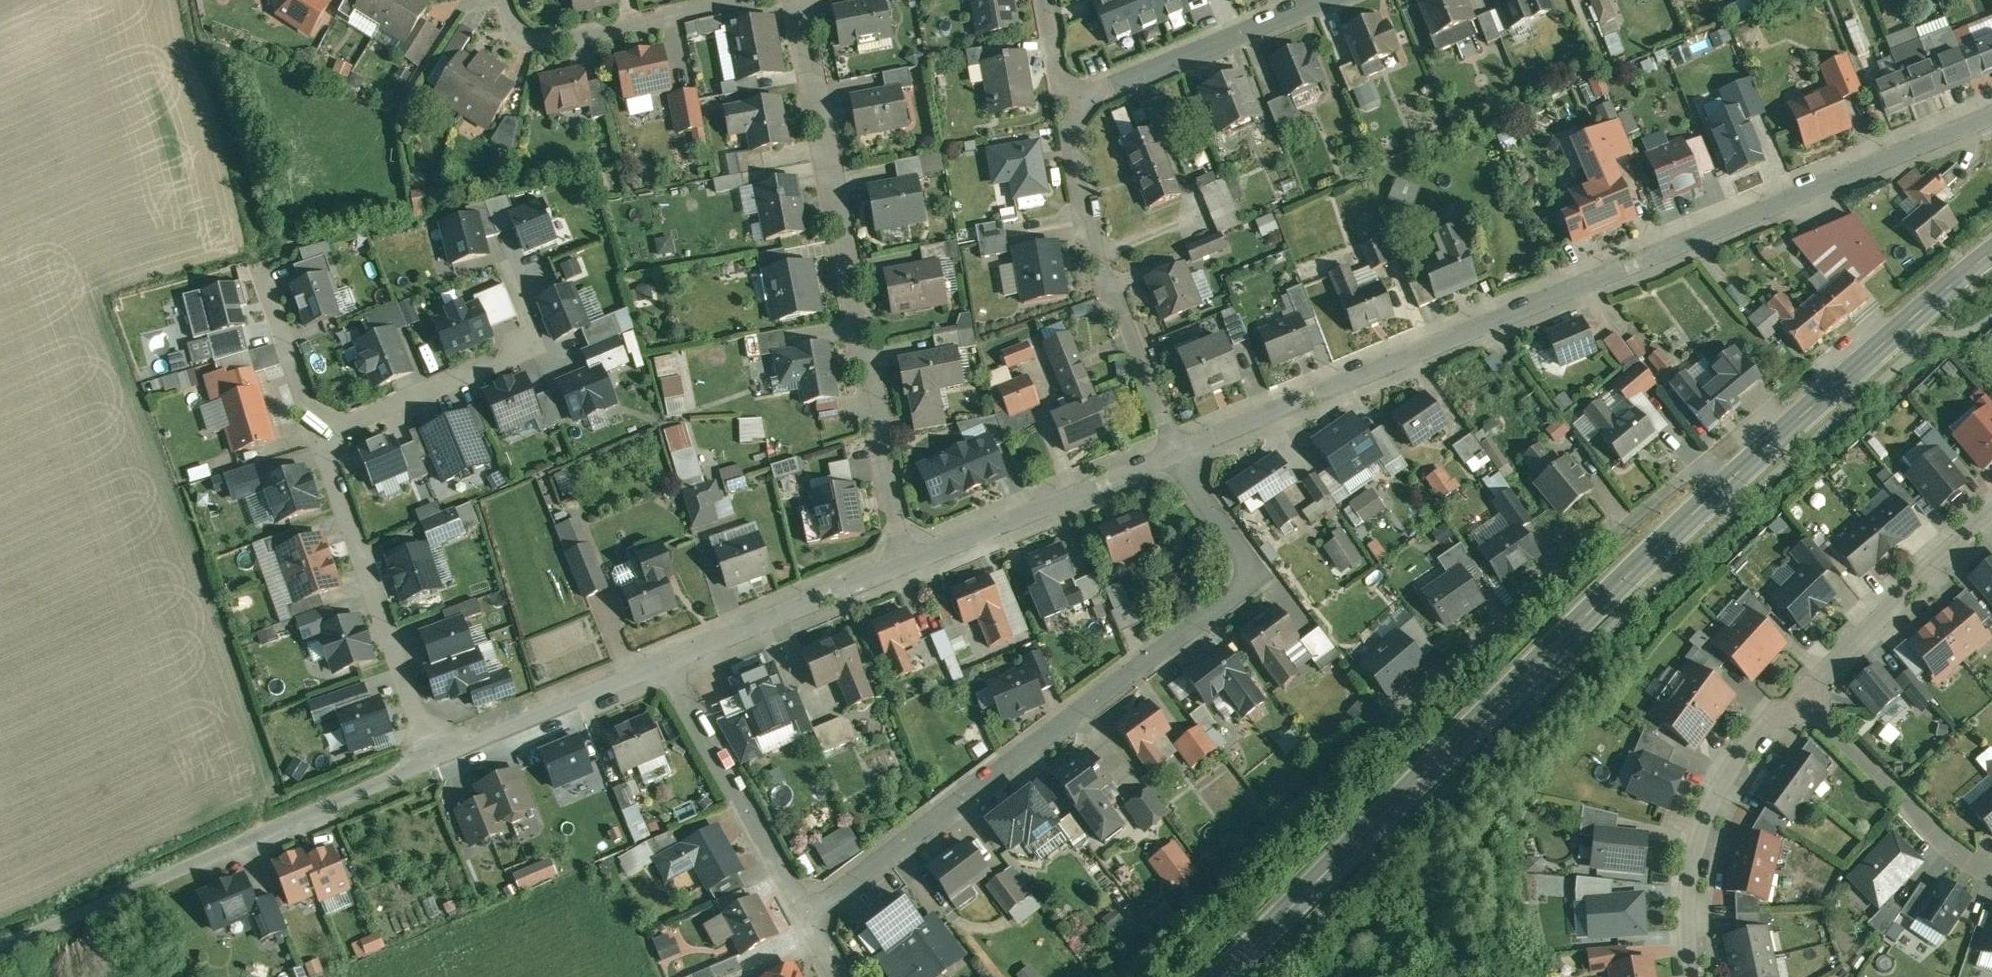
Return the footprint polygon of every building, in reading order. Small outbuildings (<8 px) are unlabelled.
[(276,6),(282,5),(285,19),(297,26),(305,25),(313,30),(330,3),(325,0),(274,0),(276,6)] [(338,13),(345,17),(351,7),(355,10),(361,0),(345,0),(338,13)] [(355,10),(380,26),(396,0),(361,0),(355,10)] [(380,26),(405,41),(406,42),(420,20),(428,6),(418,0),(396,0),(380,26)] [(576,11),(618,2),(617,0),(574,0),(576,11)] [(834,10),(841,45),(891,35),(884,1),(884,0),(875,2),(834,10)] [(971,0),(977,36),(1019,29),(1013,0),(971,0)] [(1092,2),(1109,44),(1189,11),(1185,0),(1097,0),(1092,2)] [(1433,35),(1430,36),(1436,52),(1457,44),(1456,41),(1473,34),(1468,22),(1473,20),(1465,0),(1419,0),(1433,35)] [(1500,9),(1508,29),(1554,9),(1550,0),(1496,0),(1500,9)] [(1607,0),(1589,0),(1598,21),(1613,15),(1607,0)] [(1508,29),(1500,9),(1490,13),(1499,35),(1509,31),(1508,29)] [(1963,20),(1970,37),(1991,28),(1991,26),(1986,11),(1963,20)] [(1490,12),(1477,17),(1487,43),(1500,38),(1499,35),(1490,13),(1490,12)] [(720,16),(695,21),(698,36),(724,31),(720,16)] [(1376,17),(1345,30),(1358,61),(1360,67),(1361,66),(1391,54),(1390,51),(1396,48),(1387,24),(1380,27),(1376,17)] [(771,18),(728,25),(738,80),(780,72),(771,18)] [(434,29),(420,20),(406,42),(405,41),(399,49),(415,59),(434,29)] [(463,26),(444,56),(454,63),(459,54),(460,54),(474,33),(463,26)] [(434,29),(415,59),(421,63),(440,32),(434,29)] [(1938,59),(1929,38),(1920,41),(1939,91),(1968,79),(1958,52),(1938,59)] [(1958,52),(1968,79),(1991,70),(1991,39),(1958,52)] [(1920,41),(1890,53),(1899,76),(1910,103),(1940,92),(1939,91),(1920,41)] [(1002,44),(977,49),(980,65),(989,64),(989,63),(1003,60),(1003,56),(1004,56),(1002,44)] [(1301,48),(1272,60),(1286,95),(1286,96),(1290,94),(1316,84),(1315,81),(1322,79),(1312,55),(1306,58),(1301,48)] [(662,49),(617,59),(623,88),(619,93),(621,100),(626,103),(628,111),(632,113),(650,109),(653,105),(650,93),(670,88),(662,49)] [(977,49),(966,51),(969,67),(980,65),(977,49)] [(1004,56),(1003,56),(1003,60),(989,63),(989,64),(992,79),(986,80),(990,102),(995,101),(998,113),(1032,107),(1022,52),(1004,56)] [(460,54),(459,54),(454,63),(434,95),(461,112),(492,62),(480,54),(474,63),(460,54)] [(1845,58),(1822,68),(1832,90),(1833,89),(1837,100),(1859,91),(1845,58)] [(1358,61),(1339,68),(1349,91),(1368,83),(1361,66),(1360,67),(1358,61)] [(492,62),(461,112),(488,129),(514,88),(499,78),(505,69),(492,62)] [(908,68),(882,73),(886,92),(899,89),(900,92),(913,89),(908,68)] [(582,69),(541,78),(549,113),(589,105),(590,105),(585,84),(582,69)] [(1238,71),(1198,87),(1205,103),(1210,101),(1222,130),(1256,116),(1238,71)] [(1602,75),(1590,80),(1597,97),(1609,91),(1602,75)] [(1899,76),(1874,85),(1885,113),(1910,103),(1899,76)] [(601,80),(585,84),(590,105),(589,105),(592,119),(609,115),(601,80)] [(1765,113),(1752,80),(1719,93),(1728,113),(1740,108),(1745,121),(1765,113)] [(1374,82),(1355,89),(1361,107),(1381,100),(1374,82)] [(886,92),(850,99),(857,136),(907,127),(900,92),(899,89),(886,92)] [(1832,90),(1790,107),(1806,144),(1848,126),(1837,100),(1833,89),(1832,90)] [(697,92),(670,97),(677,132),(703,127),(697,92)] [(1286,95),(1267,103),(1277,127),(1300,117),(1290,94),(1286,96),(1286,95)] [(777,98),(743,104),(743,106),(724,110),(729,134),(747,131),(750,151),(752,158),(761,156),(770,154),(769,149),(786,146),(777,98)] [(1597,108),(1606,128),(1620,122),(1612,102),(1597,108)] [(1728,113),(1708,121),(1730,175),(1762,162),(1745,121),(1740,108),(1728,113)] [(1630,109),(1620,113),(1629,134),(1638,130),(1630,109)] [(520,120),(506,117),(491,141),(513,155),(520,120)] [(1606,128),(1597,132),(1610,162),(1610,161),(1632,152),(1620,122),(1606,128)] [(1152,127),(1122,140),(1150,207),(1180,194),(1152,127)] [(1610,162),(1597,132),(1574,142),(1593,186),(1572,195),(1578,209),(1563,215),(1574,240),(1633,215),(1610,161),(1610,162)] [(1713,170),(1700,138),(1684,144),(1697,176),(1713,170)] [(1037,140),(987,148),(990,171),(1008,169),(1012,197),(1045,192),(1037,140)] [(1683,142),(1648,156),(1665,198),(1700,184),(1697,176),(1684,144),(1683,142)] [(750,151),(735,154),(739,175),(764,170),(761,156),(752,158),(750,151)] [(920,157),(894,162),(898,183),(917,179),(918,181),(924,180),(920,157)] [(1956,163),(1939,178),(1947,186),(1964,172),(1956,163)] [(1932,169),(1922,178),(1915,169),(1898,184),(1919,209),(1902,223),(1926,251),(1957,224),(1934,197),(1947,186),(1939,178),(1932,169)] [(764,170),(739,175),(742,189),(755,187),(767,184),(764,170)] [(1418,186),(1397,177),(1388,199),(1409,208),(1418,186)] [(767,184),(755,187),(766,241),(803,234),(792,179),(767,184)] [(898,183),(867,189),(875,230),(878,229),(877,225),(903,220),(904,223),(925,219),(918,181),(917,179),(898,183)] [(1223,179),(1200,188),(1219,233),(1219,232),(1241,223),(1223,179)] [(434,187),(412,190),(416,216),(437,214),(434,187)] [(525,255),(558,241),(549,221),(551,219),(543,199),(507,214),(525,255)] [(1272,214),(1256,220),(1262,236),(1278,230),(1272,214)] [(1853,215),(1792,241),(1829,285),(1845,271),(1856,286),(1885,262),(1853,215)] [(476,216),(442,225),(452,264),(486,255),(476,216)] [(1002,220),(975,225),(978,242),(1005,237),(1002,220)] [(1463,224),(1435,235),(1443,254),(1419,263),(1425,277),(1433,299),(1436,298),(1477,282),(1463,248),(1472,245),(1463,224)] [(1379,240),(1362,247),(1372,270),(1399,260),(1387,231),(1377,235),(1379,240)] [(1219,233),(1186,246),(1192,261),(1226,247),(1219,232),(1219,233)] [(1005,237),(978,242),(981,257),(1007,253),(1005,237)] [(1055,242),(1014,250),(1023,303),(1064,296),(1061,273),(1058,273),(1053,244),(1056,244),(1055,242)] [(944,243),(918,248),(921,265),(937,262),(937,264),(948,262),(944,243)] [(784,248),(757,254),(760,268),(763,268),(764,274),(770,273),(770,271),(788,268),(784,248)] [(330,273),(324,257),(295,267),(301,283),(324,275),(330,273)] [(561,263),(567,280),(584,274),(579,257),(561,263)] [(921,265),(882,272),(889,313),(944,302),(937,264),(937,262),(921,265)] [(788,268),(770,271),(770,273),(764,274),(769,298),(773,321),(820,311),(810,263),(788,268)] [(1182,264),(1147,278),(1163,319),(1199,305),(1182,264)] [(1348,266),(1330,273),(1341,300),(1353,331),(1392,315),(1380,284),(1359,293),(1348,266)] [(1829,285),(1812,298),(1835,326),(1867,299),(1856,286),(1845,271),(1829,285)] [(301,283),(292,286),(297,301),(295,301),(299,314),(301,313),(306,326),(338,315),(324,275),(301,283)] [(1425,277),(1409,283),(1419,308),(1437,301),(1436,298),(1433,299),(1425,277)] [(240,281),(183,296),(194,339),(207,336),(242,327),(245,326),(240,307),(246,306),(240,281)] [(574,284),(538,299),(556,342),(592,327),(574,284)] [(1302,284),(1286,290),(1297,317),(1298,317),(1301,323),(1315,317),(1302,284)] [(504,285),(474,297),(477,305),(478,304),(488,330),(518,318),(504,285)] [(1812,298),(1796,312),(1781,293),(1767,305),(1782,323),(1780,325),(1781,326),(1803,353),(1835,326),(1812,298)] [(398,305),(407,327),(419,322),(410,300),(398,305)] [(461,305),(446,311),(449,316),(434,322),(447,354),(461,348),(462,351),(478,344),(477,341),(491,336),(488,330),(478,304),(477,305),(463,310),(461,305)] [(398,305),(367,318),(372,332),(392,324),(395,331),(407,327),(398,305)] [(1782,323),(1767,305),(1749,320),(1765,339),(1781,326),(1780,325),(1782,323)] [(957,325),(957,331),(973,328),(970,313),(960,315),(957,325)] [(1238,315),(1224,321),(1234,344),(1247,338),(1238,315)] [(1297,317),(1284,323),(1280,321),(1274,323),(1272,327),(1260,333),(1272,364),(1311,348),(1301,323),(1298,317),(1297,317)] [(1582,320),(1547,335),(1559,364),(1594,350),(1582,320)] [(242,327),(207,336),(208,340),(213,358),(214,361),(249,352),(242,327)] [(957,331),(960,348),(976,345),(973,328),(957,331)] [(393,329),(357,344),(363,359),(360,360),(358,366),(360,372),(366,375),(369,374),(375,388),(411,372),(393,329)] [(783,331),(758,335),(761,350),(786,346),(783,331)] [(957,331),(931,336),(934,353),(954,350),(960,348),(957,331)] [(1616,333),(1604,343),(1621,366),(1634,356),(1616,333)] [(1109,433),(1068,334),(1045,344),(1071,409),(1052,417),(1066,451),(1109,433)] [(1647,351),(1635,335),(1626,342),(1638,358),(1647,351)] [(1223,337),(1178,355),(1195,396),(1240,377),(1223,337)] [(193,363),(213,358),(208,340),(188,345),(193,363)] [(794,351),(775,355),(779,377),(798,374),(803,402),(837,397),(832,366),(829,366),(825,343),(793,349),(794,351)] [(1026,343),(1003,352),(1009,367),(1032,358),(1026,343)] [(254,372),(280,365),(275,345),(249,352),(254,372)] [(1672,364),(1659,349),(1648,358),(1654,365),(1649,370),(1655,378),(1672,364)] [(1758,379),(1733,349),(1710,369),(1718,378),(1735,398),(1758,379)] [(934,353),(898,359),(904,394),(908,394),(911,416),(940,412),(936,388),(960,384),(954,350),(934,353)] [(184,352),(168,356),(173,372),(188,368),(184,352)] [(1494,353),(1486,358),(1495,371),(1503,366),(1494,353)] [(599,366),(559,383),(574,420),(586,415),(588,418),(603,411),(602,408),(614,403),(599,366)] [(1654,383),(1640,366),(1616,385),(1630,403),(1654,383)] [(193,369),(177,374),(181,386),(182,390),(198,386),(193,369)] [(252,369),(226,377),(224,372),(206,377),(213,403),(218,401),(234,452),(273,439),(252,369)] [(1735,398),(1718,378),(1701,392),(1685,372),(1671,384),(1670,385),(1671,385),(1709,431),(1741,405),(1735,398)] [(165,390),(181,386),(177,374),(162,378),(165,390)] [(510,380),(497,386),(498,388),(485,393),(500,430),(534,416),(540,414),(533,398),(525,377),(511,383),(510,380)] [(1666,378),(1659,383),(1665,390),(1671,385),(1670,385),(1671,384),(1666,378)] [(1028,385),(999,398),(1009,421),(1038,408),(1028,385)] [(1981,390),(1971,399),(1977,406),(1987,398),(1981,390)] [(562,423),(549,391),(533,398),(540,414),(534,416),(540,432),(562,423)] [(1446,424),(1425,394),(1392,417),(1413,447),(1446,424)] [(1987,398),(1977,406),(1982,413),(1983,412),(1991,422),(1991,403),(1987,398)] [(1598,402),(1583,414),(1600,435),(1615,423),(1598,402)] [(487,432),(476,404),(462,410),(463,413),(466,412),(476,436),(487,432)] [(1615,423),(1600,435),(1623,462),(1654,437),(1632,409),(1615,423)] [(914,429),(946,424),(944,411),(940,412),(911,416),(914,429)] [(452,422),(439,427),(438,424),(425,429),(422,430),(432,455),(444,482),(459,476),(457,470),(470,465),(472,471),(488,464),(476,436),(466,412),(463,413),(450,418),(452,422)] [(1983,412),(1982,413),(1955,436),(1983,468),(1991,461),(1991,422),(1983,412)] [(996,415),(978,419),(987,439),(989,439),(992,447),(1006,441),(996,415)] [(1366,437),(1352,416),(1314,442),(1341,481),(1364,466),(1378,457),(1379,455),(1366,437)] [(1571,434),(1558,418),(1546,429),(1559,444),(1571,434)] [(762,419),(740,419),(740,440),(763,439),(762,419)] [(1494,421),(1486,427),(1493,437),(1501,431),(1494,421)] [(664,431),(671,454),(693,447),(686,424),(664,431)] [(432,455),(422,430),(425,429),(424,426),(410,432),(414,442),(421,459),(432,455)] [(1401,456),(1381,427),(1366,437),(1379,455),(1378,457),(1385,467),(1401,456)] [(1489,438),(1483,430),(1473,436),(1479,445),(1489,438)] [(1957,457),(1934,430),(1921,442),(1932,454),(1936,451),(1949,465),(1957,457)] [(1471,433),(1452,446),(1465,464),(1484,451),(1479,445),(1473,436),(1471,433)] [(394,438),(358,453),(372,486),(408,471),(394,438)] [(1497,471),(1507,464),(1489,438),(1479,445),(1484,451),(1497,471)] [(987,439),(967,448),(966,446),(949,453),(949,455),(921,467),(936,503),(1004,475),(992,447),(989,439),(987,439)] [(399,449),(413,481),(428,475),(421,459),(414,442),(399,449)] [(1535,444),(1519,457),(1536,479),(1552,466),(1535,444)] [(671,454),(679,483),(702,476),(693,447),(671,454)] [(1949,465),(1936,451),(1932,454),(1908,475),(1936,508),(1964,484),(1949,465)] [(1276,455),(1228,487),(1240,505),(1256,493),(1263,504),(1264,503),(1280,528),(1297,517),(1281,493),(1295,483),(1276,455)] [(797,457),(770,465),(775,481),(801,473),(797,457)] [(1536,479),(1532,482),(1557,514),(1586,492),(1561,459),(1552,466),(1536,479)] [(740,464),(720,470),(726,487),(745,481),(740,464)] [(1364,466),(1341,481),(1350,495),(1374,479),(1364,466)] [(254,467),(224,478),(233,503),(263,492),(254,467)] [(302,467),(262,481),(270,502),(266,503),(272,519),(275,518),(277,523),(317,509),(312,496),(316,495),(310,478),(306,479),(302,467)] [(1443,468),(1427,478),(1440,498),(1459,486),(1455,479),(1451,481),(1443,468)] [(501,472),(487,479),(493,490),(507,483),(501,472)] [(1488,477),(1483,480),(1496,499),(1509,489),(1498,473),(1490,479),(1488,477)] [(1330,493),(1316,474),(1303,483),(1316,502),(1316,503),(1320,500),(1330,493)] [(705,486),(702,476),(679,483),(682,492),(705,486)] [(1916,504),(1893,477),(1883,485),(1896,500),(1896,499),(1907,512),(1916,504)] [(705,486),(682,492),(693,527),(715,520),(710,503),(720,500),(715,483),(705,486)] [(853,484),(812,493),(815,511),(803,514),(809,544),(863,533),(853,484)] [(1370,489),(1350,503),(1363,522),(1383,508),(1370,489)] [(1531,520),(1511,491),(1494,503),(1512,529),(1517,526),(1519,529),(1531,520)] [(1907,512),(1896,499),(1896,500),(1866,525),(1887,550),(1917,524),(1907,512)] [(1327,510),(1320,500),(1316,503),(1316,502),(1302,511),(1310,522),(1327,510)] [(462,531),(478,524),(469,503),(454,510),(462,531)] [(454,510),(422,523),(431,545),(463,532),(462,531),(454,510)] [(1139,513),(1099,530),(1113,563),(1153,546),(1139,513)] [(576,519),(556,527),(567,553),(587,545),(576,519)] [(1443,524),(1431,533),(1439,544),(1451,535),(1443,524)] [(1866,525),(1836,551),(1850,568),(1857,576),(1887,550),(1866,525)] [(1512,529),(1480,551),(1485,557),(1502,582),(1517,572),(1517,569),(1537,556),(1519,529),(1517,526),(1512,529)] [(1358,558),(1340,530),(1334,534),(1337,539),(1326,547),(1341,570),(1358,558)] [(320,595),(343,586),(323,533),(274,551),(294,604),(320,595)] [(758,535),(715,551),(727,587),(771,572),(758,535)] [(1810,539),(1792,554),(1805,570),(1806,569),(1816,579),(1832,566),(1828,560),(1810,539)] [(1461,543),(1438,559),(1448,573),(1459,566),(1471,583),(1483,575),(1461,543)] [(425,545),(389,558),(394,574),(393,574),(397,586),(399,586),(403,600),(439,588),(425,545)] [(587,545),(567,553),(586,598),(606,589),(587,545)] [(675,607),(664,579),(673,575),(661,546),(636,556),(638,560),(614,569),(612,575),(616,586),(622,588),(636,623),(675,607)] [(1060,546),(1027,560),(1039,588),(1031,591),(1042,618),(1043,617),(1063,608),(1064,609),(1064,608),(1059,594),(1054,584),(1073,576),(1060,546)] [(1837,553),(1828,560),(1832,566),(1841,575),(1850,568),(1837,553)] [(1972,578),(1991,602),(1991,560),(1972,578)] [(1805,570),(1797,578),(1795,576),(1782,589),(1783,590),(1774,599),(1800,626),(1811,616),(1812,617),(1823,607),(1821,606),(1832,595),(1816,579),(1806,569),(1805,570)] [(1460,570),(1424,594),(1445,624),(1477,602),(1467,587),(1471,585),(1460,570)] [(1095,573),(1074,582),(1076,587),(1077,586),(1083,601),(1103,592),(1095,573)] [(1001,607),(988,576),(951,591),(964,623),(978,617),(990,647),(1012,637),(1000,608),(1001,607)] [(1076,587),(1059,594),(1064,608),(1065,609),(1083,601),(1077,586),(1076,587)] [(1989,617),(1966,589),(1953,600),(1957,605),(1958,604),(1977,627),(1989,617)] [(1771,613),(1748,590),(1736,603),(1745,611),(1746,610),(1760,624),(1771,613)] [(287,607),(291,618),(295,617),(324,606),(320,595),(294,604),(287,607)] [(481,613),(476,599),(463,604),(468,618),(481,613)] [(1136,601),(1111,612),(1119,632),(1145,621),(1136,601)] [(300,630),(333,617),(328,604),(324,606),(295,617),(300,630)] [(463,604),(442,611),(445,619),(438,622),(440,627),(461,619),(462,620),(468,618),(463,604)] [(1977,627),(1958,604),(1957,605),(1941,619),(1939,617),(1932,623),(1961,658),(1975,646),(1974,645),(1985,636),(1977,627)] [(1276,607),(1242,632),(1263,661),(1278,651),(1297,637),(1276,607)] [(906,610),(872,624),(885,655),(896,679),(912,672),(902,648),(919,641),(906,610)] [(1745,611),(1736,621),(1730,621),(1719,633),(1720,638),(1714,644),(1713,645),(1728,659),(1750,679),(1760,669),(1758,667),(1761,664),(1767,664),(1774,655),(1774,647),(1779,641),(1760,624),(1746,610),(1745,611)] [(335,672),(372,659),(358,617),(320,630),(335,672)] [(952,617),(942,621),(953,647),(963,643),(952,617)] [(1435,647),(1414,617),(1396,632),(1398,635),(1399,634),(1420,659),(1435,647)] [(440,627),(422,633),(433,665),(473,651),(462,620),(461,619),(440,627)] [(1961,658),(1932,623),(1925,629),(1926,631),(1910,644),(1909,645),(1928,668),(1936,677),(1946,669),(1947,670),(1961,658)] [(1319,627),(1299,642),(1321,671),(1340,656),(1319,627)] [(272,628),(256,633),(260,646),(276,641),(272,628)] [(955,655),(944,629),(932,635),(942,660),(955,655)] [(1420,659),(1399,634),(1398,635),(1387,645),(1385,642),(1373,653),(1375,655),(1362,665),(1388,695),(1425,664),(1420,659)] [(847,635),(803,653),(817,687),(838,678),(850,707),(872,698),(860,669),(861,669),(847,635)] [(1696,635),(1689,642),(1698,650),(1705,643),(1696,635)] [(1714,644),(1709,639),(1705,643),(1698,650),(1708,659),(1719,669),(1728,659),(1713,645),(1714,644)] [(1910,644),(1906,640),(1893,651),(1909,670),(1916,678),(1928,668),(1909,645),(1910,644)] [(1222,646),(1185,674),(1207,704),(1223,692),(1242,717),(1263,701),(1222,646)] [(433,665),(426,668),(437,700),(450,695),(452,699),(468,693),(466,690),(470,689),(488,682),(487,678),(483,669),(486,663),(483,655),(478,653),(477,650),(473,651),(433,665)] [(1698,650),(1688,663),(1689,664),(1700,671),(1708,659),(1698,650)] [(1296,675),(1278,651),(1263,661),(1281,686),(1296,675)] [(1041,652),(1029,657),(1032,663),(1030,668),(1028,669),(1037,692),(1055,685),(1041,652)] [(1700,671),(1689,664),(1680,676),(1677,674),(1668,687),(1667,686),(1667,687),(1713,721),(1732,695),(1700,671)] [(1876,665),(1851,686),(1876,715),(1900,694),(1876,665)] [(772,666),(757,672),(757,670),(747,675),(747,677),(733,682),(749,723),(754,735),(755,734),(792,719),(783,699),(785,698),(772,666)] [(1015,670),(1007,674),(1005,678),(989,685),(1003,719),(1042,703),(1037,692),(1028,669),(1020,672),(1015,670)] [(1916,678),(1909,670),(1897,681),(1920,708),(1932,698),(1916,678)] [(506,671),(487,678),(488,682),(470,689),(476,706),(513,692),(506,671)] [(1193,690),(1182,676),(1169,686),(1179,700),(1193,690)] [(364,685),(330,697),(336,715),(338,715),(338,713),(370,702),(364,685)] [(1713,721),(1667,687),(1666,688),(1657,701),(1660,704),(1651,716),(1662,724),(1694,747),(1713,721)] [(813,729),(798,692),(785,698),(783,699),(792,719),(798,735),(813,729)] [(336,715),(330,697),(310,704),(316,722),(336,715)] [(370,702),(338,713),(338,715),(351,752),(372,745),(370,738),(390,731),(379,699),(370,702)] [(1374,713),(1362,699),(1349,711),(1361,724),(1374,713)] [(1149,702),(1116,726),(1137,754),(1137,753),(1150,771),(1163,761),(1150,744),(1169,730),(1149,702)] [(1217,724),(1202,705),(1190,715),(1199,727),(1204,734),(1217,724)] [(1662,724),(1651,716),(1641,728),(1644,730),(1653,736),(1662,724)] [(650,718),(608,735),(623,772),(665,756),(650,718)] [(840,718),(813,729),(823,753),(850,742),(840,718)] [(749,723),(725,733),(742,762),(763,754),(762,752),(755,734),(754,735),(749,723)] [(1890,723),(1881,735),(1892,743),(1900,731),(1890,723)] [(1199,727),(1176,744),(1192,765),(1214,748),(1204,734),(1199,727)] [(1291,730),(1277,740),(1287,753),(1300,742),(1291,730)] [(1653,736),(1644,730),(1634,753),(1643,757),(1644,756),(1667,766),(1674,749),(1653,736)] [(577,734),(537,751),(554,791),(594,774),(577,734)] [(1832,763),(1809,741),(1799,754),(1825,773),(1832,763)] [(1793,749),(1781,765),(1780,764),(1774,772),(1808,797),(1825,773),(1799,754),(1793,749)] [(1088,753),(1068,767),(1066,764),(1052,774),(1076,807),(1077,806),(1093,828),(1104,843),(1122,830),(1094,793),(1110,782),(1088,753)] [(1667,766),(1644,756),(1643,757),(1629,790),(1636,794),(1638,799),(1648,803),(1653,801),(1667,807),(1682,773),(1667,766)] [(295,758),(285,773),(299,782),(309,767),(295,758)] [(517,771),(477,788),(483,801),(492,825),(499,822),(504,820),(505,822),(511,824),(523,820),(525,813),(525,811),(532,808),(517,771)] [(1808,797),(1774,772),(1768,781),(1769,782),(1758,797),(1767,804),(1785,817),(1790,821),(1808,797)] [(628,784),(613,790),(621,811),(636,805),(628,784)] [(1167,814),(1149,790),(1127,806),(1145,830),(1167,814)] [(1981,800),(1985,804),(1975,812),(1991,832),(1991,791),(1981,800)] [(706,798),(699,804),(706,811),(713,805),(706,798)] [(1027,798),(1006,813),(1003,810),(989,820),(1009,848),(1045,823),(1027,798)] [(483,801),(458,812),(471,845),(503,832),(499,822),(492,825),(483,801)] [(1785,817),(1767,804),(1759,817),(1778,828),(1785,817)] [(636,805),(621,811),(634,842),(648,836),(636,805)] [(1617,815),(1582,807),(1579,836),(1595,838),(1596,830),(1616,832),(1617,815)] [(1093,828),(1078,808),(1069,815),(1084,834),(1093,828)] [(1084,834),(1069,815),(1056,824),(1071,844),(1084,834)] [(1778,828),(1759,817),(1749,835),(1771,840),(1778,828)] [(815,841),(827,868),(863,851),(852,825),(815,841)] [(715,827),(683,844),(684,846),(679,848),(656,861),(667,880),(695,865),(709,890),(711,888),(737,874),(740,872),(715,827)] [(1616,832),(1596,830),(1595,838),(1592,866),(1642,871),(1645,840),(1636,839),(1636,834),(1616,832)] [(671,832),(645,842),(656,861),(679,848),(671,832)] [(1749,835),(1740,833),(1735,851),(1734,851),(1732,862),(1772,871),(1779,842),(1749,835)] [(1894,836),(1852,879),(1878,904),(1886,896),(1920,861),(1894,836)] [(1174,842),(1150,860),(1172,889),(1196,871),(1174,842)] [(963,847),(946,860),(942,855),(927,867),(950,898),(982,874),(963,847)] [(305,859),(304,860),(318,893),(317,894),(320,901),(349,889),(332,848),(305,859)] [(318,893),(304,860),(305,859),(302,852),(273,864),(290,905),(317,894),(318,893)] [(549,859),(513,874),(520,891),(556,876),(549,859)] [(1772,871),(1732,862),(1729,872),(1730,872),(1726,891),(1735,893),(1757,898),(1765,900),(1772,871)] [(1012,868),(988,886),(1007,913),(1032,894),(1012,868)] [(737,874),(711,888),(717,900),(745,888),(737,874)] [(244,876),(200,895),(214,929),(251,914),(258,911),(255,904),(244,876)] [(1969,898),(1941,879),(1933,891),(1916,916),(1917,917),(1944,935),(1969,898)] [(1902,909),(1900,912),(1914,921),(1917,917),(1916,916),(1933,891),(1921,882),(1902,909)] [(717,900),(713,902),(721,916),(751,899),(745,888),(717,900)] [(1757,898),(1735,893),(1736,915),(1758,914),(1757,898)] [(1641,895),(1597,898),(1600,936),(1644,933),(1641,895)] [(273,896),(255,904),(258,911),(251,914),(262,940),(275,934),(287,929),(273,896)] [(286,905),(282,896),(276,899),(280,908),(286,905)] [(937,922),(926,921),(921,925),(900,896),(864,924),(886,952),(878,958),(892,976),(935,976),(963,956),(937,922)] [(1886,896),(1878,904),(1882,908),(1867,923),(1884,937),(1900,912),(1902,909),(1886,896)] [(751,899),(721,916),(703,926),(714,947),(733,937),(742,954),(776,936),(754,897),(751,899)] [(1164,904),(1150,914),(1163,931),(1177,921),(1164,904)] [(1117,910),(1104,919),(1112,931),(1125,922),(1117,910)] [(1758,914),(1736,915),(1737,934),(1758,929),(1758,914)] [(1980,950),(1991,954),(1991,916),(1980,950)] [(1737,934),(1726,936),(1730,955),(1728,956),(1730,966),(1771,957),(1765,928),(1758,929),(1737,934)] [(287,929),(275,934),(279,944),(291,939),(287,929)] [(377,934),(352,945),(359,960),(384,949),(377,934)] [(667,934),(653,940),(661,960),(680,952),(674,939),(670,941),(667,934)] [(1623,947),(1588,949),(1592,972),(1610,969),(1610,967),(1626,964),(1623,947)] [(709,968),(714,976),(726,976),(741,970),(735,956),(709,968)] [(1730,966),(1733,976),(1734,976),(1775,976),(1771,957),(1730,966)] [(305,964),(311,976),(313,976),(324,972),(317,959),(305,964)] [(1610,967),(1610,969),(1612,976),(1653,976),(1650,960),(1626,964),(1610,967)] [(1017,975),(1019,976),(1040,976),(1041,976),(1029,964),(1017,975)] [(792,965),(770,976),(798,976),(792,965)] [(691,976),(714,976),(709,968),(691,976)]
